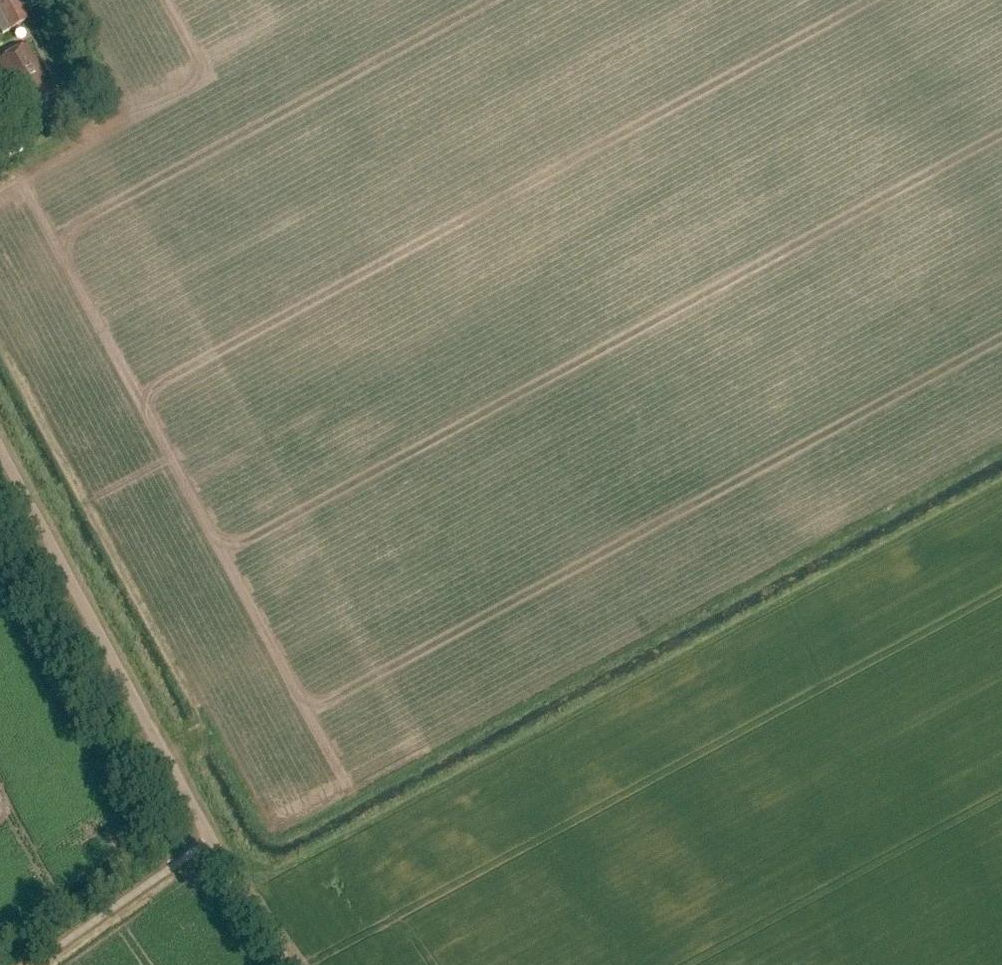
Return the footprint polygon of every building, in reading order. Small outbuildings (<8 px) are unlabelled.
[(34,18),(24,0),(1,0),(0,0),(0,22),(6,33),(34,18)] [(0,62),(0,65),(22,105),(28,102),(31,109),(54,96),(27,47),(0,62)]
